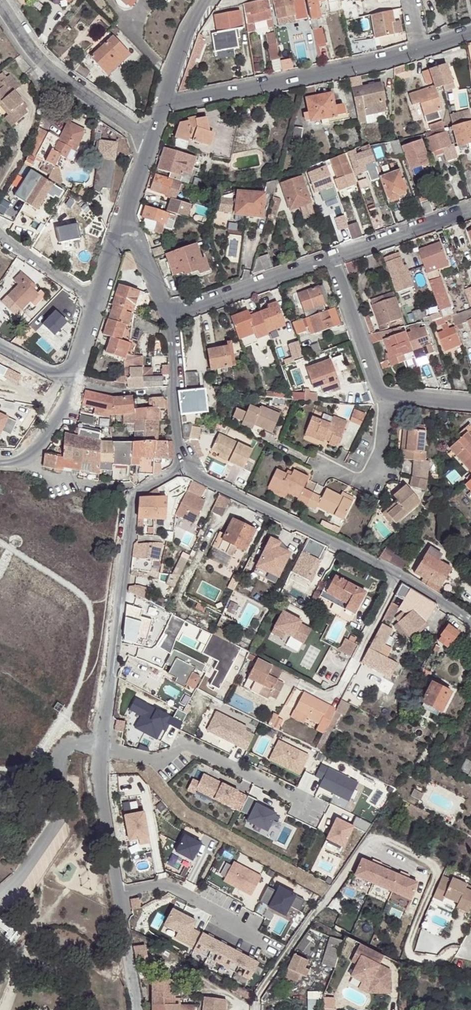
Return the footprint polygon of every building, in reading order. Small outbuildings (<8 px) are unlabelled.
[(56,1),(67,9),(71,4),(66,0),(57,0),(56,1)] [(122,4),(126,8),(133,0),(126,0),(122,4)] [(244,4),(248,30),(253,29),(251,21),(265,18),(267,26),(273,25),(268,3),(268,0),(260,0),(244,4)] [(268,3),(274,2),(277,17),(296,14),(297,19),(310,17),(306,0),(268,0),(268,3)] [(310,17),(314,16),(318,15),(315,0),(306,0),(310,17)] [(339,0),(328,0),(330,10),(337,9),(337,12),(341,11),(339,0)] [(217,32),(243,27),(240,9),(214,14),(217,32)] [(394,23),(393,11),(371,15),(374,38),(393,36),(392,31),(395,31),(394,23)] [(277,17),(278,23),(297,19),(296,14),(277,17)] [(395,31),(392,31),(393,36),(407,34),(404,22),(394,23),(395,31)] [(316,26),(312,27),(315,42),(317,42),(325,41),(321,25),(316,26)] [(268,42),(276,41),(274,31),(266,32),(268,42)] [(131,57),(109,32),(89,56),(108,77),(131,57)] [(205,40),(196,37),(190,56),(199,58),(205,40)] [(276,41),(268,42),(271,58),(280,56),(276,41)] [(374,42),(355,46),(354,43),(349,44),(351,56),(376,51),(374,42)] [(280,56),(271,58),(274,72),(283,70),(280,56)] [(431,121),(445,116),(434,86),(442,83),(444,90),(454,87),(446,62),(417,72),(419,79),(425,77),(428,88),(408,95),(411,106),(418,103),(423,117),(428,115),(431,121)] [(397,66),(396,74),(406,71),(403,64),(397,66)] [(83,65),(78,71),(89,79),(94,72),(83,65)] [(360,74),(349,77),(357,116),(365,115),(363,106),(368,105),(369,110),(378,108),(383,110),(386,109),(384,102),(385,102),(382,83),(362,86),(360,74)] [(0,88),(0,95),(1,97),(3,99),(0,101),(0,115),(2,113),(11,124),(12,123),(19,132),(29,124),(27,121),(23,116),(26,113),(18,101),(23,98),(14,85),(12,87),(9,82),(0,88)] [(302,89),(301,90),(302,94),(317,91),(316,83),(301,87),(302,89)] [(309,110),(311,118),(311,120),(321,118),(322,123),(344,118),(342,113),(346,113),(344,104),(334,106),(332,93),(323,95),(322,92),(319,93),(320,96),(307,98),(309,110)] [(470,110),(451,116),(453,127),(454,126),(470,122),(470,114),(470,110)] [(173,142),(188,147),(191,136),(211,143),(216,128),(210,116),(181,120),(173,142)] [(433,132),(446,128),(444,119),(430,123),(433,132)] [(38,156),(45,160),(55,165),(57,166),(62,156),(67,158),(73,148),(76,143),(79,145),(87,131),(70,121),(61,138),(41,127),(34,144),(42,148),(38,156)] [(450,131),(455,130),(459,146),(470,143),(470,122),(454,126),(453,127),(449,128),(450,131)] [(12,123),(11,124),(7,127),(13,136),(19,132),(12,123)] [(290,138),(299,140),(302,128),(294,125),(290,138)] [(444,149),(451,147),(446,133),(427,139),(432,152),(436,151),(444,149)] [(121,141),(101,138),(93,189),(101,195),(105,189),(108,190),(113,159),(118,160),(121,141)] [(403,155),(397,139),(393,140),(388,141),(394,158),(403,155)] [(421,166),(430,163),(421,140),(402,146),(410,169),(411,169),(421,166)] [(460,151),(470,148),(470,143),(459,146),(460,151)] [(371,180),(380,177),(368,145),(361,147),(362,152),(356,154),(355,150),(348,153),(355,175),(368,170),(371,180)] [(444,149),(448,161),(459,158),(459,157),(457,152),(455,145),(451,147),(444,149)] [(169,176),(196,185),(198,182),(194,181),(195,176),(189,174),(195,156),(165,147),(158,169),(170,173),(169,176)] [(433,162),(439,160),(436,151),(432,152),(430,153),(433,162)] [(325,162),(328,170),(330,168),(330,166),(331,165),(337,179),(351,174),(344,154),(325,162)] [(118,160),(113,159),(108,190),(113,190),(118,160)] [(50,174),(48,177),(61,186),(64,182),(61,168),(57,166),(55,165),(45,160),(41,169),(50,174)] [(38,210),(42,203),(48,194),(56,199),(57,197),(60,199),(65,191),(25,166),(8,192),(38,210)] [(314,192),(332,185),(324,166),(307,172),(314,192)] [(413,174),(422,171),(421,166),(411,169),(413,174)] [(400,170),(380,177),(388,200),(397,197),(399,201),(405,199),(406,198),(407,197),(408,195),(407,193),(400,170)] [(179,189),(185,191),(187,184),(156,175),(152,189),(165,194),(166,195),(168,188),(178,191),(179,189)] [(289,209),(310,201),(301,176),(280,184),(289,209)] [(189,204),(175,199),(178,191),(168,188),(166,195),(165,194),(164,196),(169,197),(165,211),(185,217),(189,204)] [(221,210),(232,210),(234,189),(222,196),(221,210)] [(236,213),(261,216),(264,192),(238,189),(236,213)] [(428,199),(425,189),(416,192),(420,202),(428,199)] [(324,204),(321,196),(314,199),(317,207),(324,204)] [(420,202),(424,214),(433,211),(428,199),(420,202)] [(164,228),(171,230),(174,222),(166,220),(169,213),(146,206),(142,217),(157,222),(156,227),(163,230),(164,228)] [(344,214),(335,218),(339,230),(348,227),(348,225),(344,214)] [(348,227),(353,239),(362,236),(357,222),(348,225),(348,227)] [(78,224),(56,228),(59,243),(81,238),(78,224)] [(452,246),(456,254),(468,249),(464,241),(452,246)] [(442,242),(420,250),(427,268),(449,260),(442,242)] [(197,244),(155,259),(163,279),(184,272),(185,276),(200,271),(197,262),(202,260),(197,244)] [(151,250),(154,258),(165,254),(163,246),(151,250)] [(400,292),(417,286),(404,251),(386,258),(400,292)] [(260,257),(265,270),(274,267),(269,254),(260,257)] [(256,259),(252,275),(265,270),(260,257),(256,259)] [(361,274),(356,259),(345,263),(351,278),(361,274)] [(444,311),(447,317),(456,314),(457,313),(440,268),(429,272),(444,311)] [(30,285),(32,283),(21,271),(13,279),(17,284),(1,301),(15,315),(30,300),(38,292),(34,288),(30,285)] [(119,285),(112,305),(134,312),(137,313),(144,293),(119,285)] [(307,316),(327,308),(325,303),(326,302),(319,286),(298,294),(307,316)] [(396,291),(384,295),(387,302),(398,298),(396,291)] [(40,295),(38,292),(30,300),(32,302),(40,295)] [(397,324),(407,321),(398,298),(387,302),(384,295),(373,299),(384,329),(391,327),(390,323),(396,321),(397,324)] [(261,311),(262,312),(269,331),(286,325),(277,301),(268,304),(270,308),(261,311)] [(125,325),(127,326),(131,314),(119,310),(115,321),(125,325)] [(316,334),(340,325),(334,310),(325,312),(313,316),(315,321),(311,323),(316,334)] [(456,316),(460,326),(469,322),(470,329),(470,310),(456,316)] [(248,311),(231,317),(238,334),(254,328),(259,339),(270,335),(269,331),(262,312),(250,317),(248,311)] [(418,321),(425,318),(422,311),(415,314),(418,321)] [(436,321),(439,320),(447,317),(444,311),(434,315),(436,321)] [(51,312),(39,325),(50,336),(63,323),(51,312)] [(371,314),(366,316),(369,325),(372,332),(377,331),(371,314)] [(466,343),(460,327),(452,329),(449,319),(456,316),(456,314),(447,317),(439,320),(440,324),(443,324),(446,332),(443,333),(449,349),(466,343)] [(125,325),(115,321),(107,319),(102,334),(111,337),(106,352),(124,359),(125,355),(129,344),(127,343),(119,340),(125,325)] [(298,334),(308,331),(304,319),(295,322),(298,334)] [(119,340),(127,343),(131,327),(127,326),(125,325),(119,340)] [(411,334),(408,327),(408,326),(401,329),(380,333),(373,334),(377,345),(388,340),(393,353),(391,354),(395,367),(419,358),(411,334)] [(430,327),(411,334),(419,358),(438,352),(430,327)] [(295,359),(306,355),(300,340),(290,344),(295,359)] [(228,345),(206,348),(209,370),(231,367),(228,345)] [(124,359),(123,363),(124,370),(128,369),(142,369),(142,356),(134,356),(125,355),(124,359)] [(280,359),(283,365),(294,362),(292,356),(285,359),(285,357),(280,359)] [(333,358),(329,360),(309,366),(317,386),(323,384),(333,380),(334,383),(341,381),(337,370),(333,358)] [(161,376),(169,375),(168,366),(160,368),(161,376)] [(126,378),(127,383),(127,387),(142,387),(142,377),(143,377),(142,369),(128,369),(124,370),(124,374),(124,378),(126,378)] [(127,383),(126,378),(124,378),(124,374),(112,374),(112,381),(127,383)] [(156,377),(143,377),(142,377),(142,387),(163,387),(162,377),(156,377)] [(199,377),(183,378),(184,391),(177,392),(180,415),(208,412),(205,389),(200,389),(199,377)] [(323,384),(327,392),(334,389),(335,391),(344,387),(341,381),(334,383),(333,380),(323,384)] [(115,397),(84,391),(81,404),(96,407),(114,411),(115,397)] [(133,416),(132,409),(131,399),(115,397),(114,411),(113,413),(124,415),(133,416)] [(162,397),(149,398),(151,408),(132,409),(133,416),(134,421),(158,422),(157,409),(163,409),(162,399),(162,397)] [(243,420),(254,425),(255,423),(274,431),(281,412),(263,405),(261,408),(251,404),(248,411),(238,407),(234,416),(243,420)] [(96,407),(95,414),(111,417),(111,413),(113,413),(114,411),(96,407)] [(366,414),(356,410),(351,421),(361,425),(366,414)] [(331,422),(323,418),(313,414),(307,430),(331,440),(330,442),(338,446),(349,420),(334,414),(331,422)] [(134,423),(134,421),(133,416),(124,415),(123,423),(124,423),(134,423)] [(0,416),(0,437),(2,438),(10,420),(0,416)] [(252,429),(254,425),(243,420),(241,424),(252,429)] [(158,434),(158,422),(134,421),(134,423),(135,431),(144,431),(145,441),(154,441),(158,441),(158,434)] [(470,477),(470,430),(466,424),(453,436),(456,440),(446,449),(470,477)] [(185,439),(197,441),(199,428),(188,425),(185,439)] [(404,457),(417,458),(428,460),(429,452),(426,451),(428,430),(424,430),(413,427),(409,448),(405,447),(404,457)] [(135,431),(135,441),(145,441),(144,431),(135,431)] [(63,456),(44,453),(42,466),(79,473),(80,469),(99,473),(100,465),(102,440),(92,438),(64,433),(63,456)] [(231,457),(229,461),(243,468),(252,449),(218,433),(212,448),(231,457)] [(114,440),(102,440),(100,465),(113,465),(114,440)] [(132,441),(114,440),(113,465),(113,466),(130,466),(132,441)] [(135,441),(132,441),(130,466),(138,466),(137,473),(152,473),(152,462),(153,458),(154,441),(145,441),(135,441)] [(171,441),(170,441),(167,441),(158,441),(154,441),(153,458),(161,458),(173,458),(171,441)] [(210,452),(229,461),(231,457),(212,448),(210,452)] [(415,468),(413,475),(429,479),(429,476),(430,471),(432,460),(428,460),(417,458),(415,468)] [(152,473),(162,470),(161,462),(152,462),(152,473)] [(297,500),(306,504),(312,491),(303,487),(308,476),(294,469),(291,475),(276,467),(269,482),(288,491),(299,496),(297,500)] [(429,479),(413,475),(411,485),(426,488),(429,479)] [(186,487),(188,478),(187,477),(178,476),(178,486),(186,487)] [(461,485),(470,495),(470,477),(461,485)] [(194,480),(189,490),(194,492),(198,483),(194,480)] [(286,495),(288,491),(269,482),(268,486),(286,495)] [(194,492),(189,490),(178,513),(196,523),(208,499),(202,496),(207,487),(198,483),(194,492)] [(396,521),(421,500),(407,484),(394,495),(398,500),(399,501),(388,511),(393,517),(396,521)] [(344,517),(353,500),(340,494),(327,487),(323,495),(318,505),(344,517)] [(340,494),(353,500),(354,497),(342,490),(340,494)] [(306,504),(317,509),(318,505),(323,495),(312,491),(306,504)] [(431,501),(433,504),(442,497),(437,492),(429,499),(431,501)] [(232,499),(222,494),(214,510),(224,515),(232,499)] [(152,519),(153,519),(164,519),(166,496),(153,497),(152,519)] [(140,498),(138,518),(138,528),(143,528),(143,518),(152,519),(153,497),(140,498)] [(390,520),(393,517),(388,511),(399,501),(398,500),(384,511),(390,520)] [(246,551),(256,530),(233,519),(225,536),(219,533),(213,546),(218,549),(223,540),(246,551)] [(309,537),(300,532),(295,543),(304,547),(309,537)] [(327,545),(309,537),(304,547),(292,570),(310,579),(327,545)] [(258,567),(279,577),(290,553),(279,547),(281,543),(271,538),(258,567)] [(134,545),(131,569),(138,571),(139,559),(151,560),(161,561),(164,545),(161,545),(162,543),(153,543),(134,544),(134,545)] [(443,555),(430,547),(426,553),(439,561),(443,555)] [(383,548),(378,557),(402,569),(407,560),(383,548)] [(188,558),(175,551),(171,560),(178,564),(172,574),(180,576),(188,560),(187,559),(188,558)] [(426,585),(438,593),(452,569),(439,561),(426,553),(415,573),(429,580),(426,585)] [(139,559),(138,571),(150,572),(151,560),(139,559)] [(275,583),(279,577),(258,567),(255,573),(275,583)] [(172,592),(180,576),(172,574),(171,574),(164,588),(172,592)] [(335,576),(326,592),(348,604),(345,609),(354,615),(366,592),(335,576)] [(412,589),(402,583),(395,596),(406,602),(412,589)] [(129,584),(129,590),(146,600),(149,589),(138,586),(129,584)] [(437,605),(412,589),(406,602),(402,608),(407,611),(411,608),(414,609),(426,622),(437,605)] [(126,617),(123,640),(136,644),(142,623),(139,621),(143,607),(149,610),(152,603),(146,600),(129,590),(126,617)] [(348,604),(326,592),(323,598),(345,609),(348,604)] [(399,607),(392,602),(384,618),(391,622),(399,607)] [(410,637),(426,622),(414,609),(411,608),(407,611),(396,620),(410,637)] [(186,621),(189,623),(192,617),(178,610),(175,616),(186,621)] [(303,621),(284,611),(273,632),(285,638),(287,634),(305,644),(312,630),(302,624),(303,621)] [(175,616),(174,615),(164,636),(176,642),(186,621),(175,616)] [(384,618),(374,637),(383,642),(393,623),(391,622),(384,618)] [(450,644),(459,634),(448,626),(448,627),(441,637),(442,637),(438,642),(446,648),(450,644)] [(234,637),(217,628),(213,634),(231,643),(234,637)] [(221,691),(242,649),(231,643),(213,634),(203,655),(219,662),(215,671),(219,672),(212,686),(221,691)] [(341,647),(337,647),(352,655),(357,644),(354,643),(356,638),(351,636),(349,640),(345,638),(341,647)] [(383,642),(374,637),(364,657),(382,666),(393,646),(383,642)] [(434,659),(440,647),(436,645),(430,657),(434,659)] [(278,681),(278,680),(268,675),(273,666),(248,654),(246,659),(255,664),(247,679),(255,683),(262,686),(257,695),(268,700),(270,697),(276,700),(284,685),(278,681)] [(194,688),(199,678),(193,675),(195,670),(195,667),(178,659),(175,660),(168,675),(176,679),(173,683),(185,690),(187,685),(194,688)] [(268,675),(278,680),(282,671),(273,666),(268,675)] [(262,686),(255,683),(250,691),(257,695),(262,686)] [(452,694),(445,691),(439,688),(432,684),(422,703),(441,714),(452,694)] [(325,731),(337,709),(305,693),(295,712),(306,717),(322,725),(319,731),(324,733),(325,731)] [(173,718),(135,699),(129,710),(141,717),(139,722),(148,727),(145,734),(157,740),(162,730),(164,727),(168,729),(170,725),(179,730),(189,712),(179,707),(173,718)] [(342,699),(342,700),(337,709),(325,731),(330,734),(341,714),(343,714),(349,703),(342,699)] [(306,717),(295,712),(292,718),(303,724),(306,717)] [(217,713),(207,732),(238,747),(247,728),(217,713)] [(271,728),(277,717),(270,715),(266,725),(271,728)] [(271,728),(277,731),(282,720),(277,718),(277,717),(271,728)] [(125,722),(117,720),(115,731),(123,732),(125,722)] [(148,727),(139,722),(135,729),(145,734),(148,727)] [(309,756),(279,741),(270,760),(300,775),(309,756)] [(441,757),(441,758),(437,764),(446,768),(449,761),(441,757)] [(470,775),(470,774),(470,763),(468,761),(463,772),(470,775)] [(359,784),(322,765),(315,777),(323,781),(319,788),(349,802),(359,784)] [(238,792),(204,775),(199,784),(196,791),(230,808),(230,807),(240,812),(247,798),(237,793),(238,792)] [(196,791),(199,784),(193,780),(188,791),(194,794),(196,791)] [(247,798),(240,812),(249,817),(247,822),(267,832),(276,815),(256,805),(258,801),(248,796),(247,798)] [(145,813),(122,817),(126,840),(138,838),(150,835),(145,813)] [(353,829),(337,820),(326,840),(343,849),(353,829)] [(151,842),(150,835),(138,838),(139,844),(151,842)] [(200,845),(184,836),(175,852),(191,862),(200,845)] [(417,882),(362,860),(355,876),(410,899),(417,882)] [(261,878),(233,863),(223,882),(250,897),(261,878)] [(469,889),(470,885),(455,879),(453,884),(443,881),(433,906),(457,915),(460,909),(470,913),(470,890),(469,889)] [(276,893),(267,888),(259,903),(269,908),(268,908),(284,917),(289,907),(298,912),(304,902),(279,888),(276,893)] [(195,923),(172,911),(164,926),(177,933),(174,939),(193,949),(201,935),(191,930),(195,923)] [(193,949),(192,951),(248,981),(257,964),(201,934),(201,935),(193,949)] [(338,956),(343,940),(330,936),(323,964),(335,968),(338,956)] [(380,963),(384,954),(359,942),(350,959),(357,962),(351,974),(361,979),(368,982),(368,990),(390,990),(389,968),(383,964),(381,967),(378,966),(380,963)] [(144,946),(134,948),(137,968),(148,965),(144,946)] [(299,982),(308,961),(294,954),(285,975),(299,982)] [(368,982),(361,979),(358,986),(368,990),(368,982)] [(171,1006),(180,1006),(181,980),(152,980),(152,1006),(171,1006)] [(245,991),(234,985),(232,991),(242,996),(245,991)] [(323,996),(323,1006),(335,1006),(335,995),(324,995),(323,996)] [(323,996),(311,997),(311,1009),(323,1009),(323,1006),(323,996)] [(225,1000),(204,998),(202,1009),(224,1009),(225,1000)]
